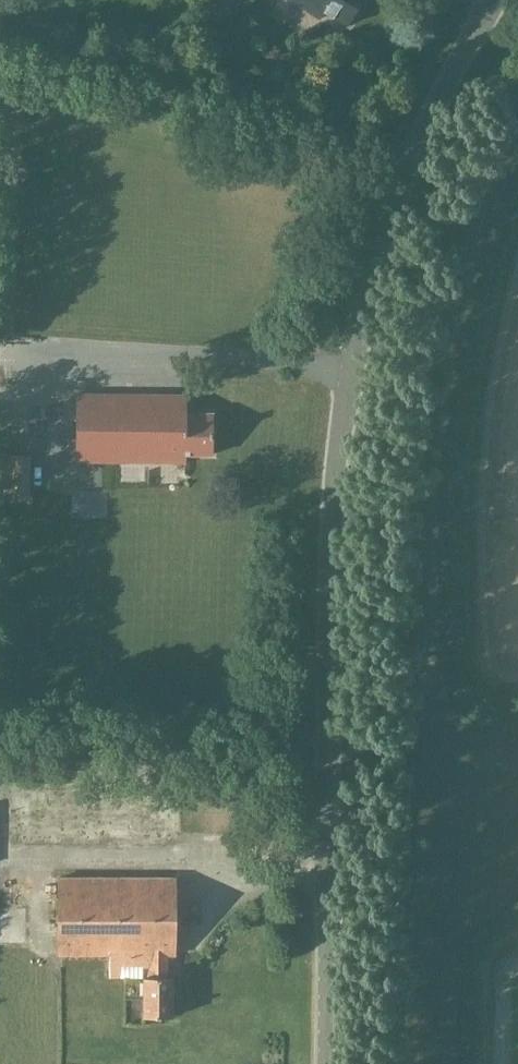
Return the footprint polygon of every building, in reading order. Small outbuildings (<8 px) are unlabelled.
[(319,18),(323,11),(346,25),(361,0),(289,0),(319,18)] [(188,60),(186,67),(196,71),(199,65),(188,60)] [(76,394),(75,461),(185,462),(185,454),(211,454),(211,413),(185,412),(185,394),(76,394)] [(29,500),(29,455),(3,455),(3,500),(29,500)] [(119,977),(143,977),(143,1016),(172,1017),(172,977),(167,977),(167,955),(174,955),(174,878),(58,877),(58,955),(109,955),(109,966),(119,966),(119,977)]
